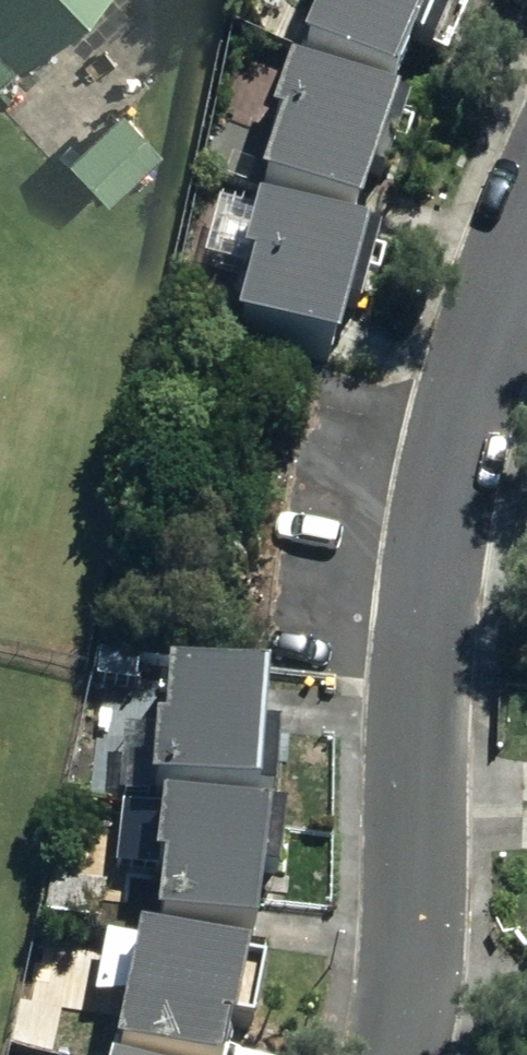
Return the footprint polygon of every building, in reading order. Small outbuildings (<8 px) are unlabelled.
[(8,54),(12,57),(71,0),(0,0),(0,62),(8,54)] [(389,79),(409,34),(431,44),(451,0),(317,0),(299,38),(389,79)] [(258,175),(354,207),(368,168),(382,174),(408,100),(286,57),(268,109),(278,114),(258,175)] [(64,152),(104,195),(157,144),(118,101),(64,152)] [(234,318),(333,346),(345,304),(358,307),(379,232),(255,197),(241,252),(251,254),(234,318)] [(149,784),(274,791),(278,724),(259,724),(262,668),(164,661),(160,719),(152,717),(149,784)] [(158,857),(153,916),(253,926),(257,873),(277,875),(283,810),(159,798),(153,855),(158,857)] [(174,1054),(220,1054),(226,1021),(233,1021),(233,1015),(250,1016),(260,952),(135,930),(116,1045),(174,1054)]
